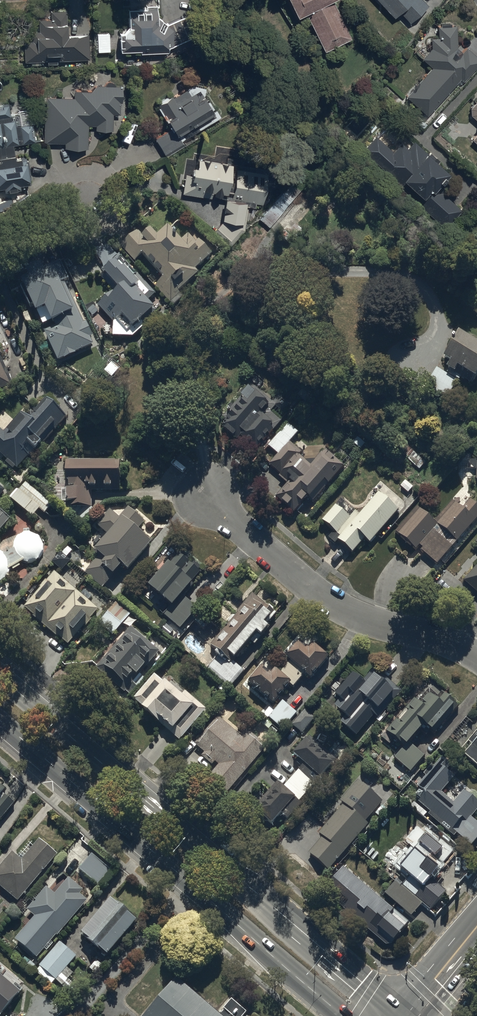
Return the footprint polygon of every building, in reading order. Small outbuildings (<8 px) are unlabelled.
[(298,17),(306,13),(325,51),(351,38),(332,1),(334,0),(289,0),(298,17)] [(395,19),(401,13),(411,24),(429,6),(424,0),(377,0),(395,19)] [(123,33),(119,33),(120,51),(140,50),(140,54),(168,53),(168,47),(173,47),(207,31),(197,11),(167,25),(159,16),(158,5),(146,5),(146,9),(128,10),(129,28),(123,33)] [(31,40),(24,40),(24,62),(47,62),(47,65),(57,65),(57,61),(89,61),(89,34),(68,34),(68,12),(51,12),(51,20),(39,20),(39,31),(31,31),(31,40)] [(456,25),(451,25),(451,24),(441,24),(441,26),(438,26),(438,39),(431,39),(431,50),(422,59),(431,68),(405,96),(427,116),(460,79),(464,82),(476,68),(476,57),(466,47),(462,52),(457,48),(456,25)] [(74,97),(46,98),(46,117),(44,117),(44,143),(65,143),(65,150),(89,150),(89,126),(96,126),(96,131),(113,131),(113,115),(120,115),(120,104),(122,104),(122,86),(96,86),(92,90),(74,91),(74,97)] [(170,129),(156,137),(167,157),(185,146),(183,141),(186,139),(183,133),(197,126),(199,130),(221,118),(216,109),(213,110),(213,109),(214,108),(209,99),(207,100),(205,96),(200,99),(197,93),(192,96),(188,89),(174,97),(172,94),(158,102),(161,107),(159,109),(170,129)] [(0,105),(0,189),(4,188),(5,192),(23,190),(23,186),(31,185),(28,157),(15,159),(14,145),(35,143),(33,123),(13,125),(10,104),(0,105)] [(375,134),(361,150),(446,226),(461,209),(443,193),(456,178),(414,141),(408,148),(402,142),(393,151),(375,134)] [(264,204),(266,189),(272,190),(274,175),(266,174),(266,168),(242,164),(243,160),(227,158),(226,163),(197,159),(196,168),(194,167),(193,175),(185,174),(182,194),(212,199),(212,196),(225,198),(221,220),(213,231),(231,246),(245,229),(249,207),(255,208),(256,203),(264,204)] [(301,192),(292,183),(258,220),(267,229),(301,192)] [(131,240),(121,249),(136,264),(139,261),(161,282),(155,287),(174,306),(182,298),(179,295),(199,275),(196,273),(213,257),(200,242),(198,244),(190,236),(182,244),(170,231),(160,242),(152,234),(142,244),(136,245),(131,240)] [(43,324),(51,321),(52,325),(57,323),(58,326),(44,332),(58,362),(64,359),(64,360),(76,354),(75,353),(94,345),(90,338),(93,337),(86,323),(83,324),(65,284),(69,282),(59,259),(19,277),(36,315),(38,314),(43,324)] [(156,295),(121,259),(101,278),(114,292),(98,307),(113,323),(112,338),(134,339),(145,328),(142,325),(157,311),(149,303),(156,295)] [(462,336),(444,363),(450,368),(448,371),(473,387),(476,382),(476,347),(474,345),(474,344),(462,336)] [(15,387),(2,358),(3,357),(0,350),(0,393),(15,387)] [(458,384),(437,371),(426,389),(447,401),(458,384)] [(227,423),(222,429),(237,444),(241,440),(256,454),(283,425),(272,413),(276,409),(282,415),(291,406),(281,397),(274,404),(256,388),(248,389),(222,418),(227,423)] [(22,415),(5,434),(0,429),(0,455),(7,461),(5,464),(13,471),(15,469),(17,471),(34,451),(37,454),(43,447),(41,446),(58,426),(59,428),(67,419),(49,402),(37,416),(34,413),(28,420),(22,415)] [(299,435),(288,425),(268,448),(278,457),(270,466),(282,476),(281,477),(289,485),(276,499),(295,515),(302,507),(304,508),(310,501),(311,502),(326,485),(329,488),(346,468),(327,452),(311,471),(299,460),(303,455),(291,444),(299,435)] [(467,449),(476,459),(476,439),(467,449)] [(121,460),(65,461),(66,488),(62,484),(49,499),(83,527),(96,513),(92,510),(92,493),(122,493),(121,460)] [(16,490),(9,499),(34,520),(41,512),(44,515),(52,506),(26,483),(18,492),(16,490)] [(336,507),(322,523),(340,539),(337,542),(353,556),(365,542),(370,546),(400,512),(379,494),(360,517),(356,513),(350,520),(336,507)] [(395,533),(417,552),(419,550),(438,567),(476,521),(476,506),(471,501),(463,510),(453,502),(435,523),(416,507),(395,533)] [(146,524),(128,509),(119,519),(110,511),(96,527),(107,536),(93,553),(98,557),(85,574),(104,590),(113,579),(114,580),(123,569),(131,575),(154,547),(138,534),(146,524)] [(0,511),(0,535),(12,521),(0,511)] [(6,557),(4,556),(3,555),(2,554),(0,554),(0,553),(0,586),(1,585),(2,585),(3,584),(4,583),(6,582),(7,581),(8,580),(9,579),(9,577),(10,576),(10,575),(11,573),(11,572),(26,564),(27,564),(28,564),(30,564),(31,564),(32,564),(33,564),(35,564),(36,563),(37,563),(38,562),(39,561),(40,561),(41,560),(42,559),(42,558),(43,557),(43,556),(44,554),(44,553),(44,552),(45,551),(45,549),(44,548),(44,547),(44,546),(43,545),(43,543),(42,542),(42,541),(41,540),(40,540),(39,539),(38,538),(37,537),(36,537),(34,537),(33,536),(32,536),(31,536),(29,536),(28,536),(27,536),(26,537),(25,537),(24,538),(22,538),(21,539),(21,540),(20,541),(19,542),(18,543),(18,544),(17,545),(17,546),(16,547),(16,548),(16,550),(16,551),(16,552),(16,553),(6,557)] [(66,547),(52,564),(62,572),(71,562),(67,559),(72,553),(66,547)] [(153,586),(150,590),(171,609),(165,615),(181,630),(198,612),(184,599),(194,588),(192,586),(202,574),(199,572),(202,569),(185,553),(182,557),(180,555),(163,574),(160,571),(150,583),(153,586)] [(465,582),(476,593),(476,568),(465,582)] [(40,590),(24,610),(69,648),(100,613),(55,573),(47,583),(46,582),(39,589),(40,590)] [(212,647),(220,654),(202,677),(226,695),(244,672),(234,664),(258,636),(263,640),(270,632),(265,628),(272,620),(268,616),(272,610),(253,595),(212,647)] [(118,603),(98,625),(113,638),(132,616),(118,603)] [(132,629),(95,670),(125,696),(161,654),(132,629)] [(291,664),(281,674),(295,688),(306,676),(311,681),(330,661),(314,646),(308,653),(301,646),(287,661),(291,664)] [(264,668),(249,685),(274,707),(292,687),(275,673),(272,676),(264,668)] [(349,681),(335,696),(341,702),(335,709),(345,719),(343,721),(349,727),(347,730),(356,738),(375,718),(379,721),(385,714),(384,713),(402,693),(375,670),(363,683),(359,680),(360,678),(354,672),(347,679),(349,681)] [(145,709),(142,712),(180,744),(207,713),(172,683),(168,687),(157,678),(137,702),(145,709)] [(404,749),(394,760),(411,774),(425,757),(412,746),(421,735),(426,739),(431,734),(433,736),(457,707),(442,695),(439,698),(431,690),(420,703),(416,700),(382,739),(390,745),(394,740),(404,749)] [(282,731),(297,715),(284,702),(269,718),(282,731)] [(315,720),(305,712),(292,726),(302,734),(315,720)] [(195,746),(205,755),(202,757),(214,767),(216,765),(219,768),(204,786),(222,801),(267,749),(248,733),(243,739),(219,718),(195,746)] [(460,754),(476,769),(476,734),(460,754)] [(258,812),(256,815),(272,828),(280,819),(287,824),(303,806),(300,803),(337,762),(310,738),(294,757),(298,760),(295,764),(300,769),(282,789),(276,784),(255,809),(258,812)] [(418,803),(432,814),(429,817),(454,838),(457,835),(471,848),(476,842),(476,824),(472,820),(476,815),(476,803),(465,792),(454,804),(443,794),(455,779),(444,770),(451,763),(445,757),(435,769),(433,767),(425,776),(427,778),(418,788),(421,791),(416,796),(420,800),(418,803)] [(384,803),(356,780),(339,801),(344,806),(319,836),(323,840),(304,862),(324,879),(370,826),(367,823),(384,803)] [(1,820),(13,806),(1,796),(6,791),(0,786),(0,819),(1,820)] [(397,879),(384,895),(412,918),(423,906),(430,912),(446,893),(434,882),(441,874),(439,872),(455,853),(439,839),(435,843),(418,829),(405,844),(415,852),(408,860),(404,856),(396,865),(410,877),(403,885),(397,879)] [(0,868),(0,888),(19,904),(59,857),(40,841),(23,861),(13,853),(0,868)] [(97,889),(111,873),(107,868),(110,864),(103,858),(99,862),(92,855),(77,871),(97,889)] [(410,926),(344,870),(323,894),(390,950),(410,926)] [(36,918),(16,941),(37,960),(44,951),(47,953),(54,945),(52,944),(87,903),(80,897),(84,892),(70,880),(55,897),(46,889),(27,911),(36,918)] [(110,901),(81,936),(109,960),(139,925),(110,901)] [(61,944),(37,971),(52,985),(56,981),(62,987),(72,976),(67,971),(77,959),(61,944)] [(25,993),(16,985),(14,987),(0,974),(0,1015),(3,1015),(25,993)] [(175,978),(141,1015),(219,1015),(175,978)]
